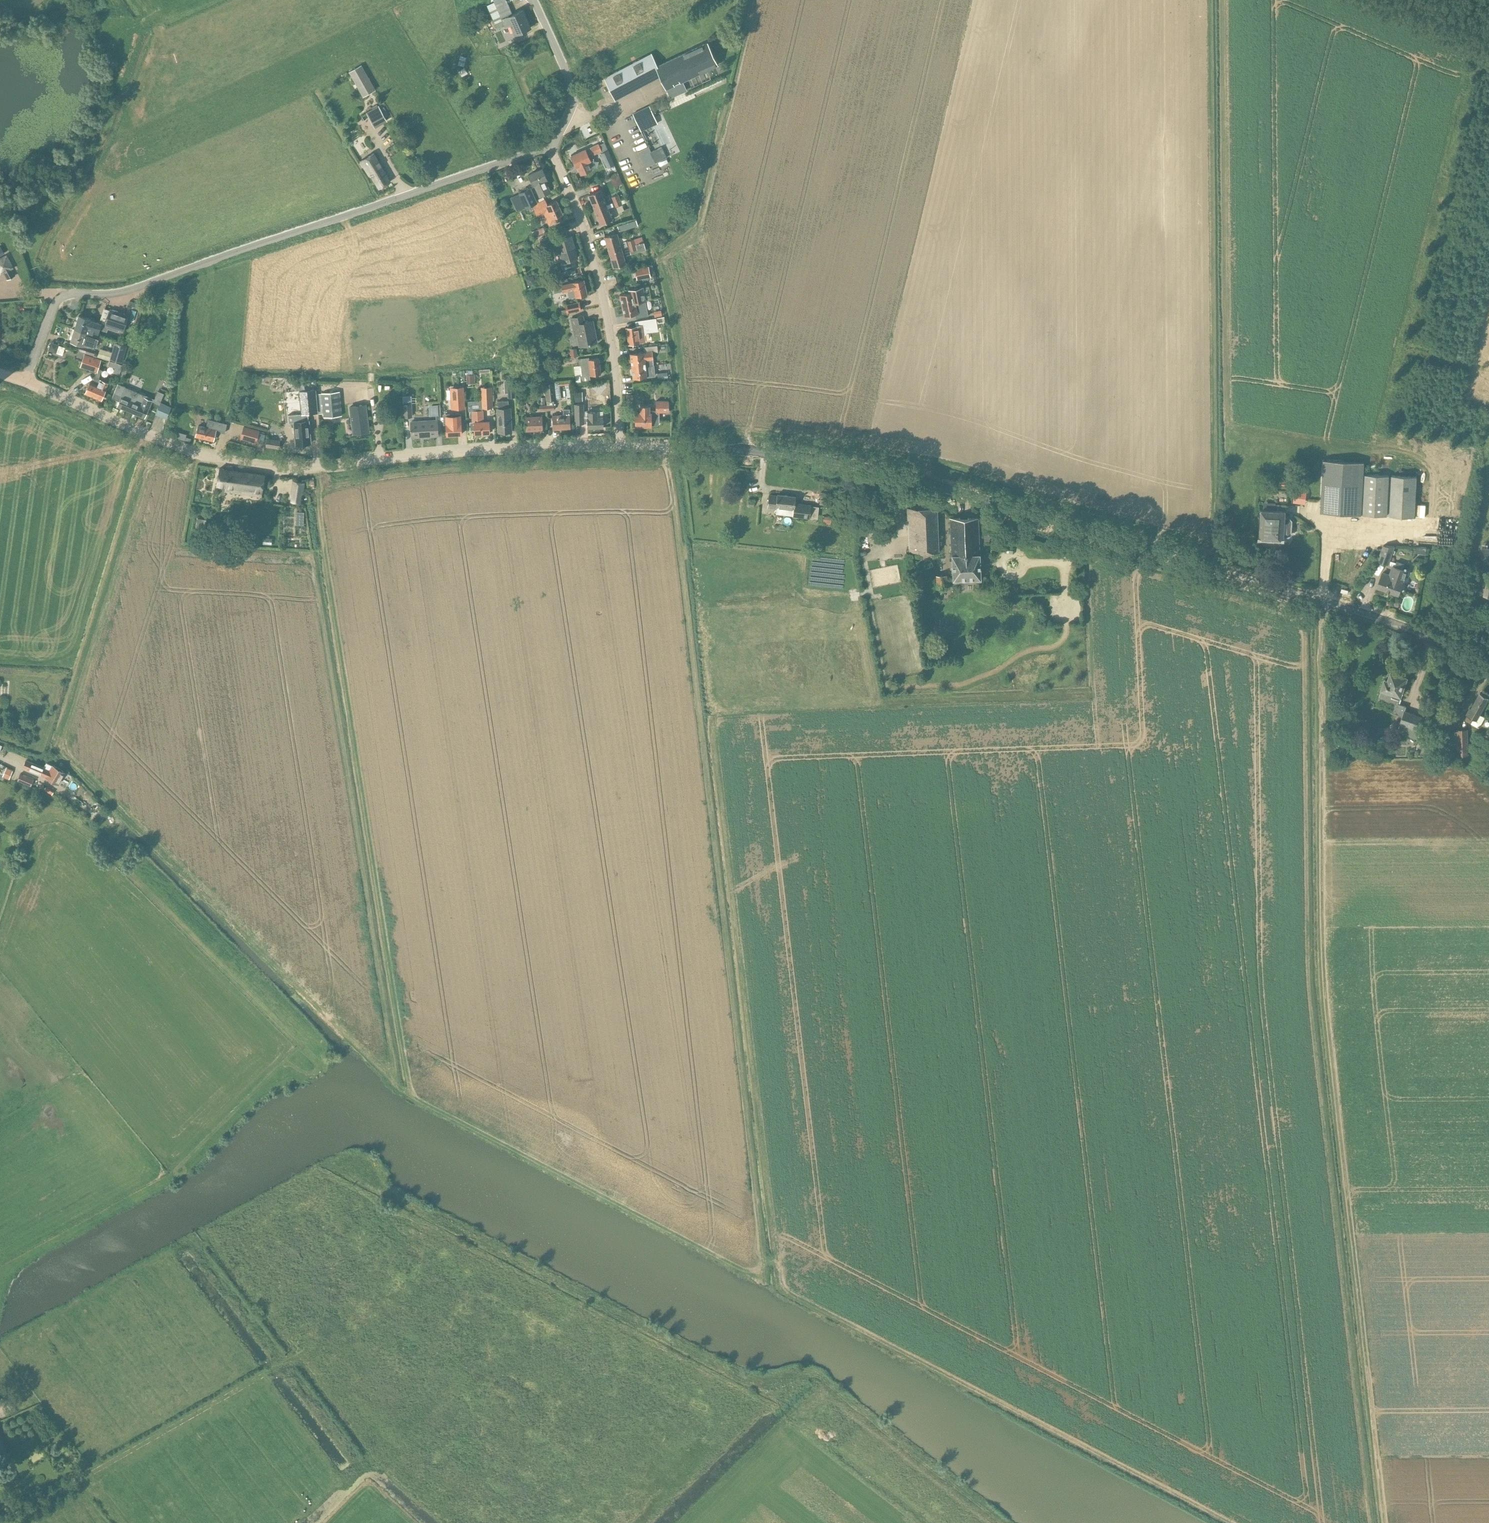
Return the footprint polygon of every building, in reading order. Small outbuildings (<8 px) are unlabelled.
[(495,2),(487,5),(497,29),(510,23),(515,34),(531,27),(523,10),(512,15),(506,0),(494,0),(495,2)] [(614,73),(605,78),(614,97),(660,76),(666,88),(671,98),(687,90),(683,81),(717,64),(712,53),(707,42),(663,63),(657,65),(652,55),(614,73)] [(461,56),(458,65),(464,67),(466,58),(461,56)] [(350,71),(364,97),(375,90),(361,65),(350,71)] [(464,67),(458,70),(461,76),(467,73),(464,67)] [(376,106),(377,107),(367,112),(375,127),(387,120),(379,105),(376,106)] [(649,105),(633,113),(641,131),(658,123),(649,105)] [(589,157),(601,151),(598,144),(586,150),(585,149),(571,155),(576,167),(577,167),(581,174),(592,169),(588,162),(590,161),(589,157)] [(649,147),(638,152),(645,168),(667,157),(662,147),(651,152),(649,147)] [(607,150),(600,153),(605,163),(612,160),(607,150)] [(390,181),(385,173),(373,154),(361,161),(369,176),(371,175),(379,188),(390,181)] [(538,195),(544,192),(549,190),(544,180),(547,179),(542,169),(529,175),(538,195)] [(618,174),(610,177),(614,185),(622,182),(618,174)] [(519,193),(510,197),(516,211),(526,207),(526,208),(532,205),(537,214),(538,217),(544,214),(549,223),(560,218),(558,213),(562,212),(557,200),(547,204),(545,199),(538,202),(530,188),(519,193)] [(601,190),(598,191),(589,194),(595,209),(606,205),(601,190)] [(622,205),(616,208),(618,212),(621,218),(625,217),(622,211),(624,210),(627,209),(626,204),(622,205)] [(606,205),(595,209),(601,224),(612,219),(606,205)] [(636,220),(617,226),(619,232),(638,226),(636,220)] [(532,231),(534,235),(545,230),(544,226),(532,231)] [(561,232),(552,235),(540,239),(543,248),(557,244),(560,251),(574,247),(571,236),(563,238),(561,232)] [(617,233),(614,234),(605,236),(609,252),(621,248),(617,233)] [(578,257),(574,247),(560,251),(563,262),(578,257)] [(621,248),(609,252),(613,267),(626,264),(621,248)] [(0,258),(0,275),(4,273),(7,280),(16,276),(13,269),(14,268),(7,254),(0,258)] [(638,268),(635,268),(637,279),(651,276),(650,274),(648,266),(648,265),(638,268)] [(533,275),(525,277),(528,285),(536,283),(533,275)] [(584,279),(573,282),(561,285),(563,291),(568,290),(569,298),(577,296),(587,294),(584,279)] [(629,293),(620,294),(622,305),(635,302),(645,300),(651,299),(650,292),(649,286),(642,287),(633,289),(633,292),(630,292),(629,293)] [(565,305),(566,309),(559,310),(560,314),(581,310),(580,302),(565,305)] [(635,302),(622,305),(624,316),(634,314),(635,314),(636,318),(641,317),(647,316),(649,316),(647,308),(637,310),(636,306),(635,302)] [(110,310),(106,324),(109,325),(120,329),(123,330),(125,325),(128,315),(123,313),(114,310),(111,309),(110,310)] [(75,320),(73,327),(88,332),(97,335),(98,332),(99,329),(107,331),(108,328),(119,332),(120,329),(109,325),(106,324),(100,322),(99,322),(92,320),(92,319),(79,315),(77,321),(75,320)] [(583,316),(573,318),(570,318),(574,335),(576,335),(578,346),(597,342),(593,321),(584,323),(583,316)] [(629,343),(639,342),(646,341),(645,335),(647,332),(658,330),(657,323),(665,322),(664,317),(656,318),(636,321),(637,326),(626,327),(629,343)] [(73,327),(71,334),(73,335),(71,340),(81,343),(84,344),(95,348),(99,335),(97,335),(88,332),(73,327)] [(143,336),(136,334),(134,341),(141,343),(143,336)] [(112,353),(110,359),(111,359),(122,363),(127,346),(115,342),(112,353)] [(64,347),(59,346),(51,343),(49,350),(57,352),(57,350),(63,352),(64,347)] [(640,352),(630,353),(632,367),(646,366),(653,365),(653,362),(653,360),(652,352),(658,352),(657,345),(643,346),(644,352),(640,352)] [(571,357),(578,356),(577,348),(569,349),(571,357)] [(92,382),(90,381),(85,393),(101,400),(106,388),(108,382),(99,378),(102,369),(98,368),(101,359),(85,354),(81,366),(96,371),(95,374),(95,376),(92,382)] [(581,365),(581,366),(582,375),(580,375),(580,381),(590,380),(589,375),(601,374),(599,358),(589,359),(589,357),(578,359),(579,365),(581,365)] [(123,365),(110,361),(109,360),(109,361),(107,366),(115,368),(114,373),(119,375),(123,365)] [(646,366),(632,367),(633,378),(643,377),(654,376),(655,375),(654,365),(653,365),(646,366)] [(474,375),(466,375),(467,383),(475,382),(474,375)] [(547,405),(546,405),(547,409),(554,409),(554,400),(562,399),(560,382),(554,382),(554,377),(544,378),(545,383),(544,383),(546,400),(547,405)] [(112,398),(120,401),(117,406),(145,418),(152,400),(159,403),(164,393),(158,390),(154,398),(146,395),(145,396),(118,384),(114,394),(112,398)] [(464,386),(450,387),(450,390),(451,406),(451,409),(465,408),(464,386)] [(484,387),(481,387),(481,400),(482,407),(483,407),(485,407),(492,407),(491,391),(490,391),(490,386),(484,387)] [(301,414),(289,415),(289,422),(294,422),(295,434),(296,444),(311,443),(310,433),(309,420),(307,420),(307,417),(308,417),(308,413),(318,412),(316,389),(299,390),(301,414)] [(340,391),(322,393),(324,417),(342,415),(340,391)] [(582,391),(574,392),(574,402),(583,402),(583,391),(582,391)] [(634,394),(626,394),(626,408),(634,408),(634,394)] [(547,409),(546,405),(546,404),(545,397),(539,398),(539,409),(547,409)] [(403,404),(404,417),(412,416),(411,398),(403,398),(403,404)] [(497,408),(498,422),(498,432),(512,431),(510,407),(509,407),(509,399),(498,400),(499,408),(497,408)] [(481,400),(468,400),(469,411),(471,411),(472,422),(470,422),(471,430),(475,430),(475,433),(482,433),(482,435),(488,435),(488,433),(489,432),(489,422),(489,420),(484,421),(483,410),(483,407),(482,407),(481,400)] [(651,426),(651,425),(657,425),(659,423),(659,412),(669,412),(669,401),(656,401),(656,411),(649,411),(649,406),(640,406),(640,413),(636,413),(636,426),(651,426)] [(162,402),(157,413),(168,418),(173,407),(162,402)] [(582,402),(575,402),(575,404),(575,414),(575,424),(584,424),(584,422),(587,422),(587,427),(603,427),(603,417),(597,417),(597,411),(588,411),(588,417),(584,417),(583,404),(582,404),(582,402)] [(369,432),(368,422),(366,405),(350,406),(353,434),(369,432)] [(571,428),(570,418),(570,408),(563,408),(563,414),(552,415),(553,429),(571,428)] [(456,413),(443,414),(443,416),(444,423),(446,423),(446,425),(447,435),(462,434),(461,424),(461,422),(460,422),(460,414),(460,413),(456,413)] [(524,416),(525,421),(525,430),(543,430),(542,415),(524,416)] [(198,426),(196,436),(213,440),(216,431),(224,433),(226,424),(208,419),(207,425),(206,428),(198,426)] [(438,435),(437,425),(437,420),(411,422),(412,437),(438,435)] [(259,430),(244,426),(241,438),(256,443),(256,440),(262,441),(264,433),(259,432),(259,430)] [(267,438),(266,446),(279,448),(280,440),(267,438)] [(1323,466),(1321,512),(1387,516),(1387,506),(1389,475),(1364,473),(1365,462),(1363,462),(1324,460),(1323,466)] [(219,468),(218,478),(217,485),(222,486),(221,494),(225,494),(226,491),(261,496),(265,475),(219,468)] [(1392,474),(1391,506),(1390,516),(1415,517),(1417,475),(1392,474)] [(293,481),(292,491),(291,493),(293,493),(292,501),(300,502),(301,493),(302,493),(304,482),(293,481)] [(1294,490),(1293,503),(1305,504),(1307,492),(1294,490)] [(809,518),(810,515),(811,505),(795,503),(796,496),(777,494),(777,495),(769,494),(767,507),(776,508),(776,506),(793,508),(793,516),(809,518)] [(907,508),(908,518),(909,552),(938,551),(936,507),(907,508)] [(1261,510),(1260,528),(1260,538),(1284,539),(1285,536),(1289,536),(1291,534),(1291,521),(1290,519),(1286,519),(1286,511),(1261,510)] [(296,511),(295,524),(304,525),(304,518),(304,513),(304,512),(296,511)] [(824,515),(823,522),(831,524),(832,516),(824,515)] [(880,517),(867,517),(867,532),(881,532),(880,517)] [(953,579),(980,578),(978,518),(950,518),(953,579)] [(1395,546),(1383,545),(1378,560),(1388,564),(1395,546)] [(1479,560),(1488,562),(1488,549),(1482,547),(1479,560)] [(1407,571),(1402,569),(1404,564),(1396,561),(1391,575),(1383,572),(1378,587),(1398,594),(1407,571)] [(873,569),(874,582),(886,582),(886,569),(873,569)] [(935,588),(947,588),(947,575),(935,575),(935,588)] [(1397,733),(1400,733),(1418,739),(1425,718),(1405,711),(1406,707),(1398,704),(1407,677),(1391,672),(1388,681),(1385,679),(1382,689),(1379,698),(1395,703),(1392,713),(1402,716),(1399,725),(1397,733)] [(1463,679),(1460,686),(1471,691),(1474,685),(1463,679)] [(1467,715),(1464,720),(1478,728),(1485,717),(1480,714),(1488,698),(1480,693),(1471,709),(1470,708),(1467,715)] [(1467,730),(1457,730),(1451,730),(1451,744),(1457,744),(1458,751),(1458,756),(1467,756),(1467,750),(1468,750),(1467,730)] [(27,768),(46,775),(45,776),(56,783),(59,784),(65,772),(53,765),(50,769),(39,765),(39,766),(26,760),(24,765),(28,766),(27,768)] [(6,767),(3,776),(9,779),(13,770),(6,767)] [(33,781),(20,775),(17,780),(30,786),(33,781)] [(46,786),(44,789),(52,794),(54,791),(46,786)] [(8,1452),(0,1432),(0,1455),(8,1452)]
